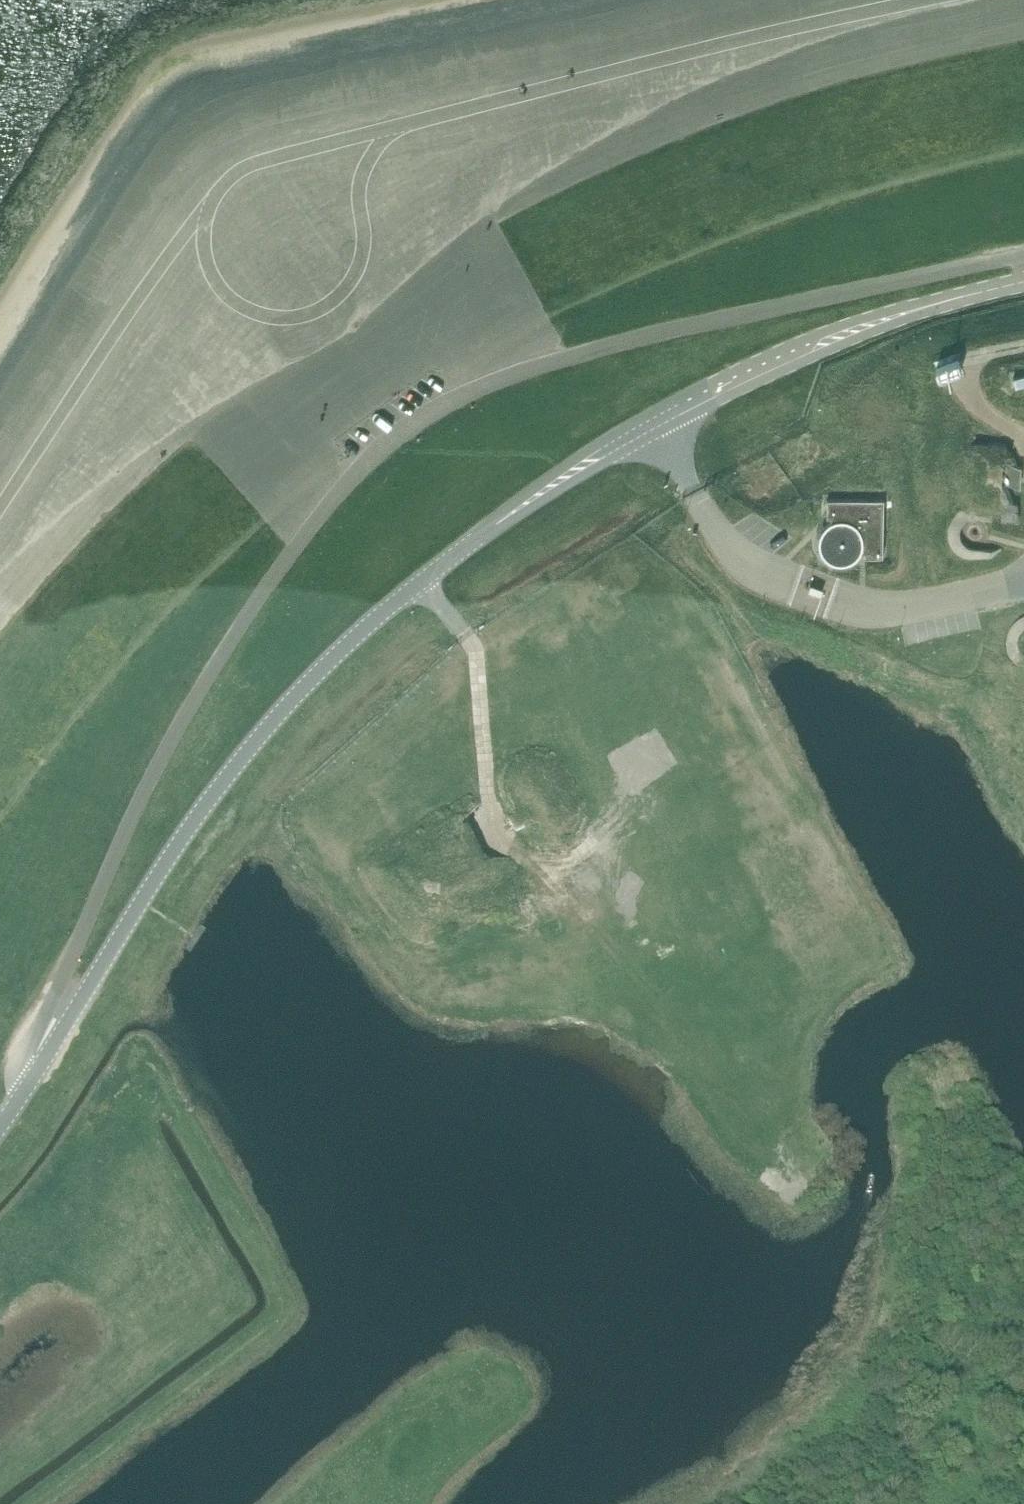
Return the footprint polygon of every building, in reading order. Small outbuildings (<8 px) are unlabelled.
[(1001,486),(1007,486),(1019,486),(1021,466),(1002,466),(1001,486)] [(883,557),(884,500),(827,499),(827,517),(831,517),(831,521),(831,522),(827,524),(824,527),(822,530),(820,534),(819,539),(819,543),(820,547),(821,550),(823,554),(825,557),(829,560),(832,562),(836,563),(841,564),(845,564),(849,563),(853,561),(856,558),(859,555),(861,553),(861,552),(865,552),(865,557),(883,557)] [(811,583),(809,590),(821,595),(824,588),(811,583)] [(431,881),(430,880),(428,880),(427,881),(426,882),(425,883),(424,885),(424,886),(424,887),(425,888),(426,889),(427,890),(428,891),(440,893),(441,883),(431,881)]
